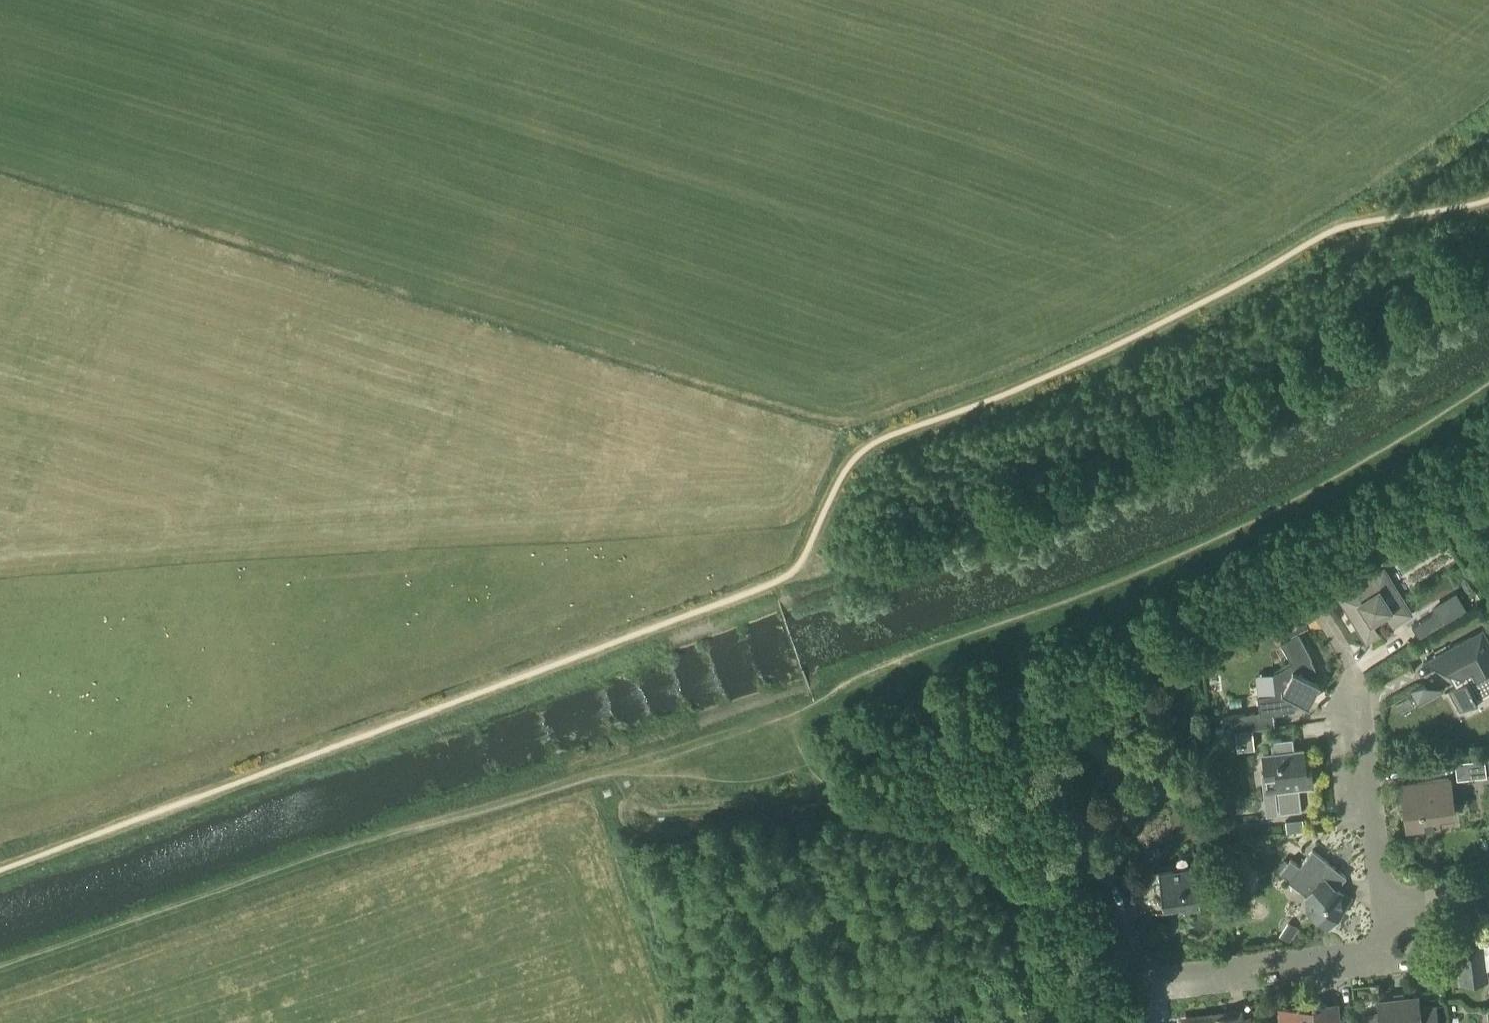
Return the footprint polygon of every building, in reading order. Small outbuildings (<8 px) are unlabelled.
[(1411,614),(1383,569),(1338,597),(1366,642),(1367,641),(1371,622),(1384,614),(1392,626),(1411,614)] [(1435,612),(1428,616),(1436,630),(1468,611),(1456,591),(1432,606),(1435,612)] [(1488,642),(1482,629),(1470,636),(1436,654),(1444,669),(1460,673),(1464,681),(1449,690),(1461,711),(1478,701),(1477,700),(1488,694),(1488,642)] [(1305,704),(1316,681),(1311,678),(1315,669),(1310,659),(1311,658),(1298,633),(1280,642),(1291,664),(1273,673),(1276,693),(1257,696),(1259,716),(1283,713),(1283,712),(1294,710),(1299,701),(1305,704)] [(1417,705),(1444,691),(1443,688),(1422,684),(1409,691),(1417,705)] [(1225,732),(1255,728),(1253,712),(1223,716),(1225,732)] [(1237,751),(1255,749),(1253,734),(1235,736),(1237,751)] [(1262,754),(1266,783),(1276,781),(1280,813),(1301,811),(1298,787),(1313,786),(1310,764),(1305,764),(1304,750),(1292,751),(1291,744),(1272,746),(1273,753),(1262,754)] [(1457,779),(1486,776),(1484,758),(1455,761),(1457,779)] [(1406,829),(1439,825),(1438,815),(1454,813),(1450,778),(1401,784),(1406,829)] [(1304,830),(1303,819),(1285,821),(1286,832),(1304,830)] [(1318,876),(1329,863),(1312,849),(1299,866),(1290,859),(1279,872),(1289,880),(1288,881),(1307,897),(1306,899),(1307,910),(1328,927),(1349,900),(1318,876)] [(1200,906),(1198,894),(1207,883),(1196,876),(1195,866),(1159,870),(1160,881),(1152,891),(1163,898),(1164,906),(1178,904),(1178,900),(1186,899),(1187,908),(1200,906)] [(1482,945),(1482,943),(1457,946),(1461,982),(1486,979),(1485,969),(1488,969),(1488,944),(1482,945)] [(1362,1015),(1364,1022),(1442,1022),(1441,1009),(1435,1009),(1435,1007),(1419,1009),(1418,996),(1377,1001),(1374,1001),(1375,1013),(1362,1015)] [(1326,1005),(1279,1010),(1281,1022),(1328,1022),(1326,1005)]
